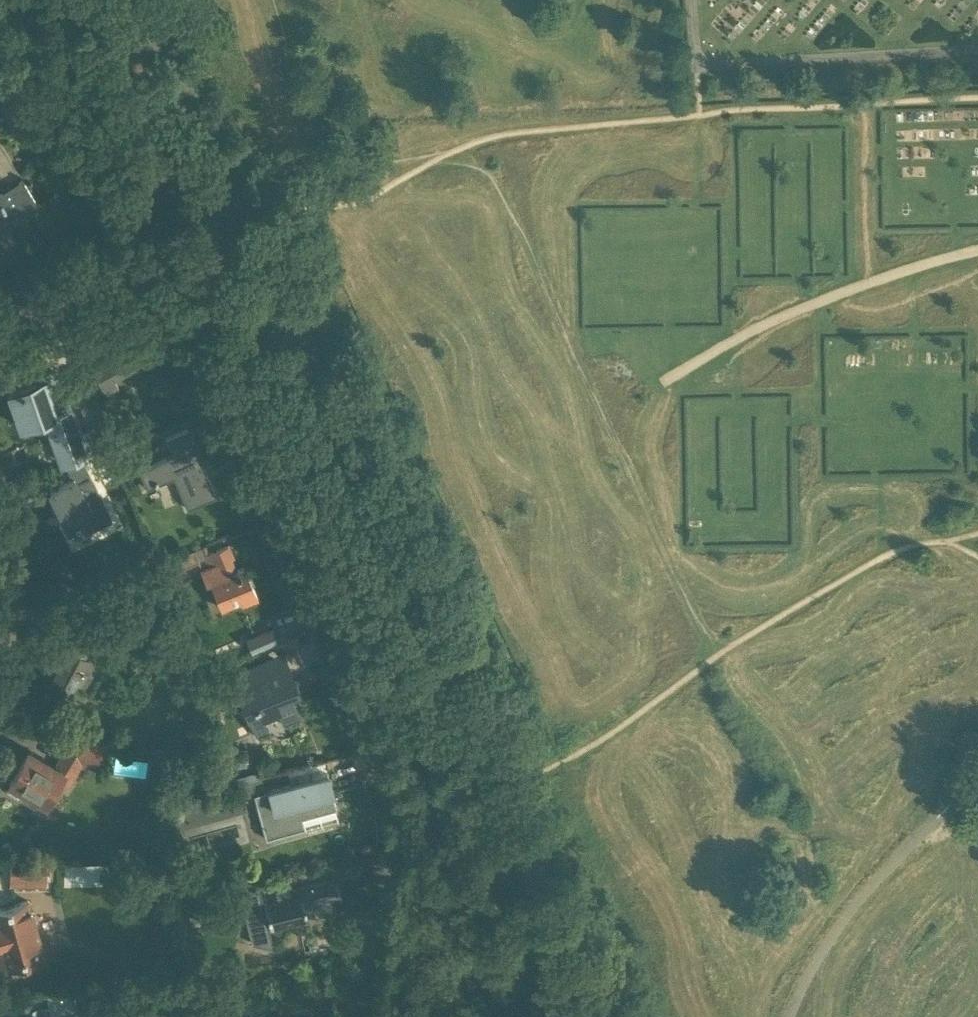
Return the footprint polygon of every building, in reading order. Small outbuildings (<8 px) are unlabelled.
[(0,145),(0,187),(18,176),(0,145)] [(10,214),(34,199),(19,175),(18,176),(0,187),(0,235),(17,225),(10,214)] [(79,343),(91,366),(105,390),(117,383),(113,375),(146,356),(132,332),(97,352),(89,336),(79,343)] [(104,423),(86,431),(81,434),(65,390),(61,392),(53,370),(37,376),(39,382),(9,392),(21,426),(45,418),(51,436),(61,433),(73,460),(112,445),(104,423)] [(204,509),(201,502),(216,496),(187,428),(165,438),(172,455),(139,469),(146,488),(148,487),(146,484),(153,480),(156,486),(159,485),(158,483),(173,476),(187,508),(190,515),(204,509)] [(116,445),(131,438),(127,429),(112,436),(116,445)] [(90,457),(95,466),(114,457),(110,450),(90,457)] [(69,528),(88,519),(90,524),(105,518),(93,493),(83,498),(73,477),(50,487),(69,528)] [(209,565),(199,569),(205,584),(210,582),(219,606),(237,598),(240,605),(257,598),(245,567),(234,571),(229,560),(233,558),(227,545),(205,554),(209,565)] [(198,561),(194,550),(160,565),(165,576),(198,561)] [(96,652),(93,657),(83,652),(93,633),(78,625),(68,644),(62,641),(55,654),(61,657),(42,693),(50,697),(49,699),(61,705),(72,684),(89,693),(98,675),(111,681),(121,664),(96,652)] [(277,641),(272,627),(246,638),(251,651),(277,641)] [(271,672),(265,658),(233,671),(239,686),(238,686),(248,709),(258,705),(264,720),(280,713),(285,723),(297,718),(288,696),(298,692),(287,665),(271,672)] [(70,741),(63,752),(54,768),(27,752),(9,783),(10,783),(6,790),(18,797),(22,790),(45,803),(62,773),(71,778),(80,762),(96,765),(99,745),(70,741)] [(264,791),(254,794),(266,839),(305,828),(302,815),(336,806),(327,774),(268,790),(264,791)] [(264,791),(261,778),(237,784),(241,798),(254,794),(264,791)] [(10,856),(10,885),(45,885),(45,856),(10,856)] [(192,876),(175,881),(179,893),(194,889),(192,876)] [(333,903),(342,901),(340,893),(337,881),(289,892),(289,894),(277,897),(276,892),(262,895),(263,897),(262,897),(259,887),(239,891),(251,943),(270,946),(266,927),(269,927),(270,928),(308,920),(308,921),(336,915),(333,903)] [(0,909),(0,970),(43,958),(27,901),(0,909)] [(212,902),(187,907),(190,924),(215,920),(212,902)] [(51,1016),(76,1016),(70,989),(47,994),(51,1016)]
